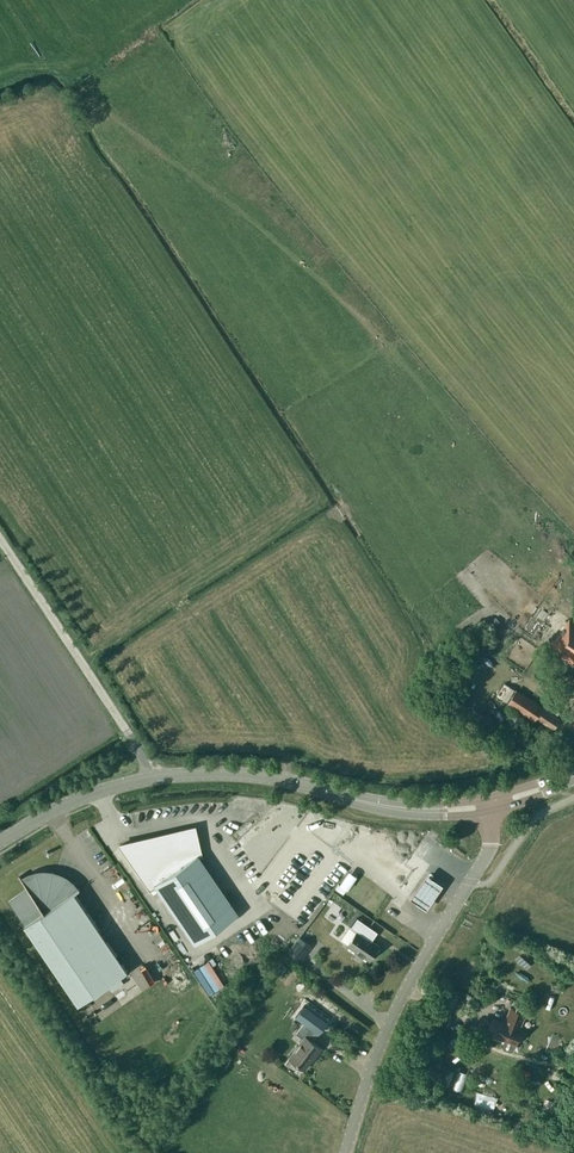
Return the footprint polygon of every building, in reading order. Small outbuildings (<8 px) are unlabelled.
[(570,619),(551,647),(573,663),(573,622),(570,619)] [(560,718),(523,693),(516,688),(506,704),(513,709),(533,722),(537,716),(554,727),(560,718)] [(194,943),(238,913),(199,855),(202,854),(196,825),(117,842),(149,890),(155,886),(194,943)] [(281,844),(291,853),(296,848),(286,839),(281,844)] [(119,976),(128,970),(74,891),(80,888),(79,887),(78,888),(73,882),(67,877),(60,873),(52,871),(44,870),(36,871),(28,873),(22,877),(20,875),(27,887),(9,900),(25,924),(24,925),(78,1004),(102,987),(106,993),(124,982),(119,976)] [(318,870),(313,874),(319,881),(324,877),(318,870)] [(445,885),(429,875),(413,898),(430,909),(445,885)] [(374,887),(358,876),(337,909),(342,913),(343,912),(346,914),(346,915),(390,946),(406,923),(404,922),(410,913),(380,892),(379,893),(373,889),(374,887)] [(369,960),(380,946),(358,930),(347,944),(369,960)] [(299,936),(287,951),(299,960),(311,945),(299,936)] [(447,950),(438,960),(445,966),(453,955),(447,950)] [(523,967),(530,963),(525,956),(518,960),(523,967)] [(505,1022),(493,1017),(488,1030),(517,1042),(522,1029),(521,1028),(527,1012),(512,1006),(505,1022)] [(318,1033),(303,1021),(295,1032),(303,1038),(289,1057),(304,1068),(313,1056),(314,1057),(321,1047),(312,1041),(318,1033)] [(299,1024),(295,1021),(290,1028),(293,1031),(299,1024)] [(464,1094),(469,1072),(458,1070),(453,1092),(464,1094)]
